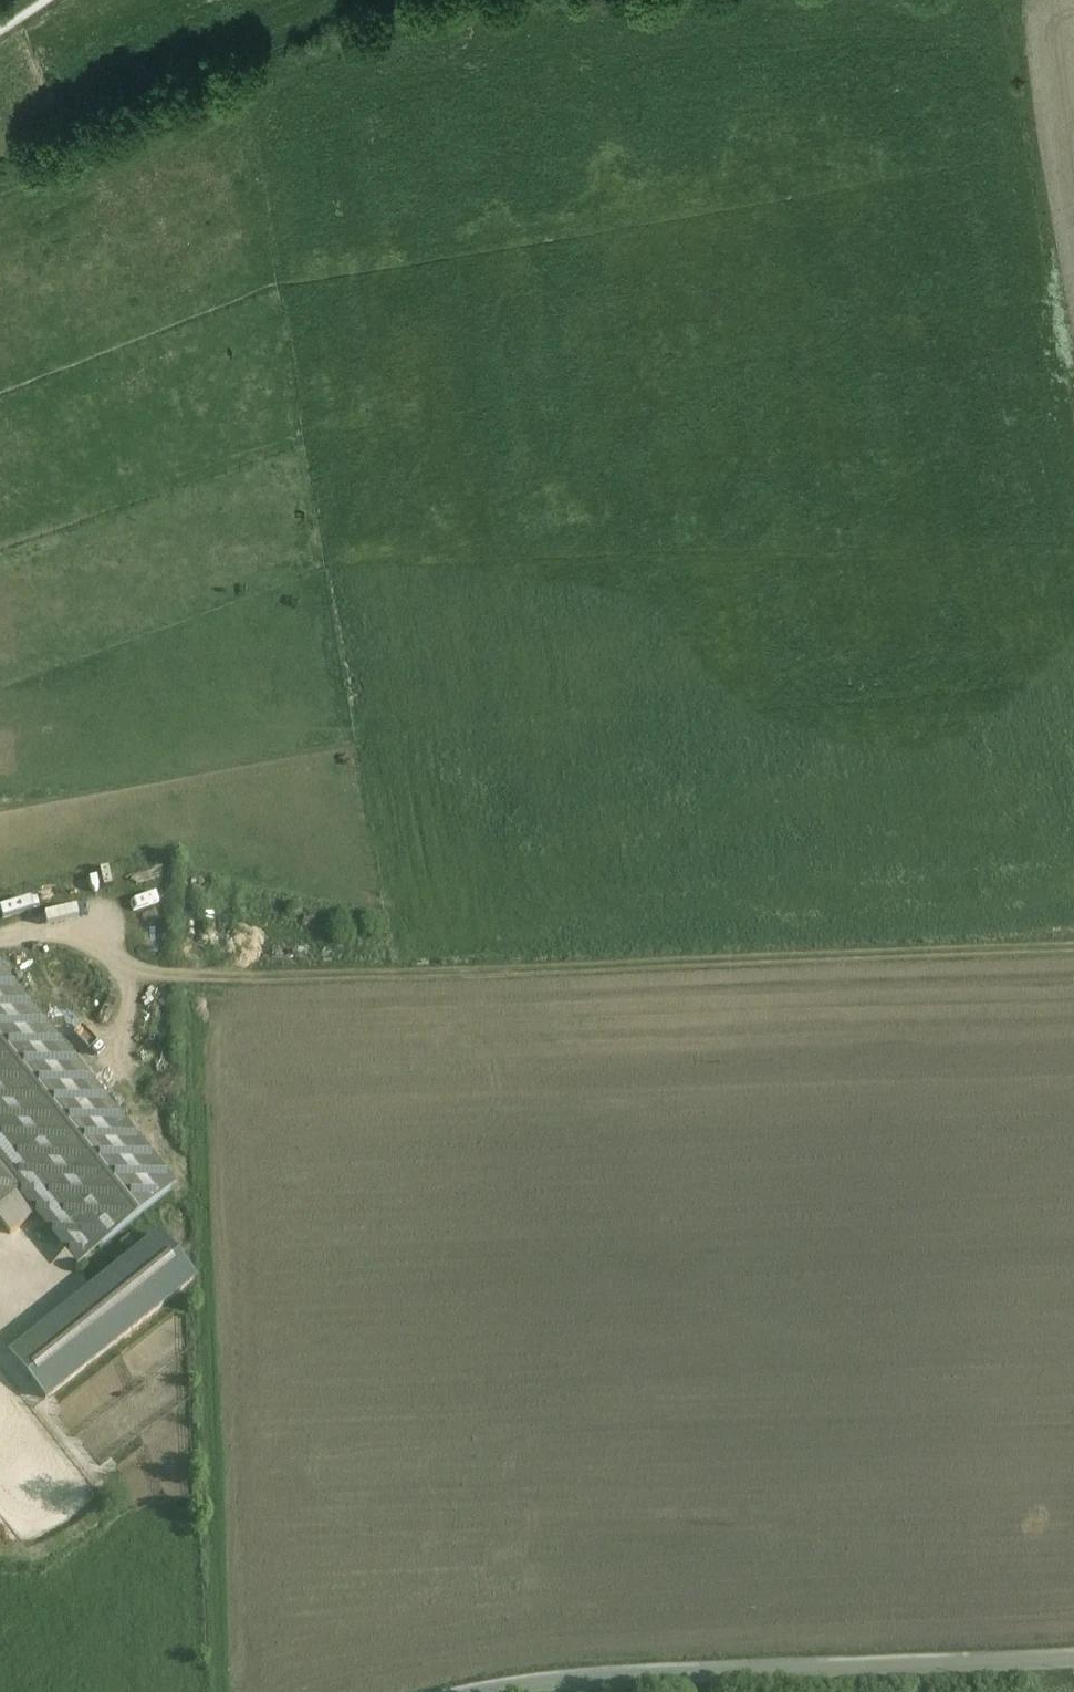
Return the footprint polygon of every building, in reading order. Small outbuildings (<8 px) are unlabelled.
[(18,1192),(78,1266),(174,1189),(0,974),(0,1169),(18,1192)] [(0,1169),(0,1207),(18,1192),(0,1169)] [(194,1279),(158,1236),(11,1355),(47,1399),(194,1279)]
